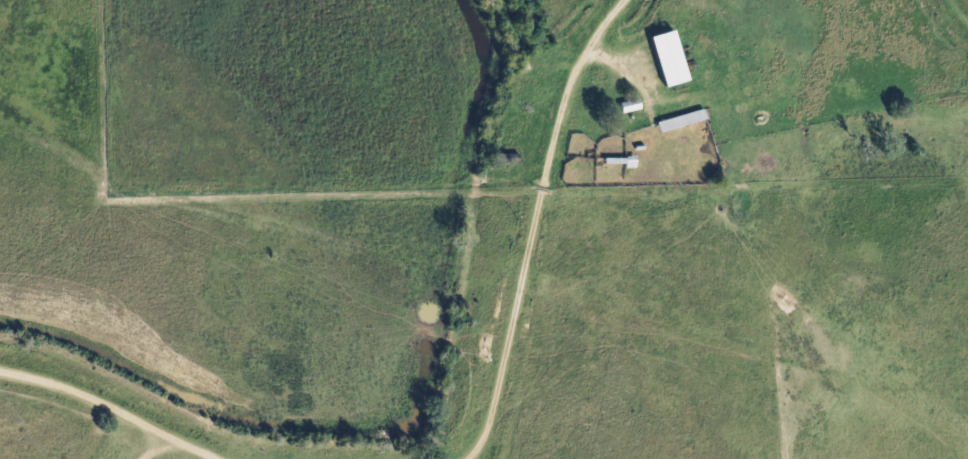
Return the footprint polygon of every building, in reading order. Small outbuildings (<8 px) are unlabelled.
[(644,37),(658,88),(682,81),(667,30),(644,37)] [(634,109),(633,100),(615,103),(616,112),(634,109)] [(655,132),(659,130),(658,127),(674,122),(673,118),(653,124),(655,132)]
